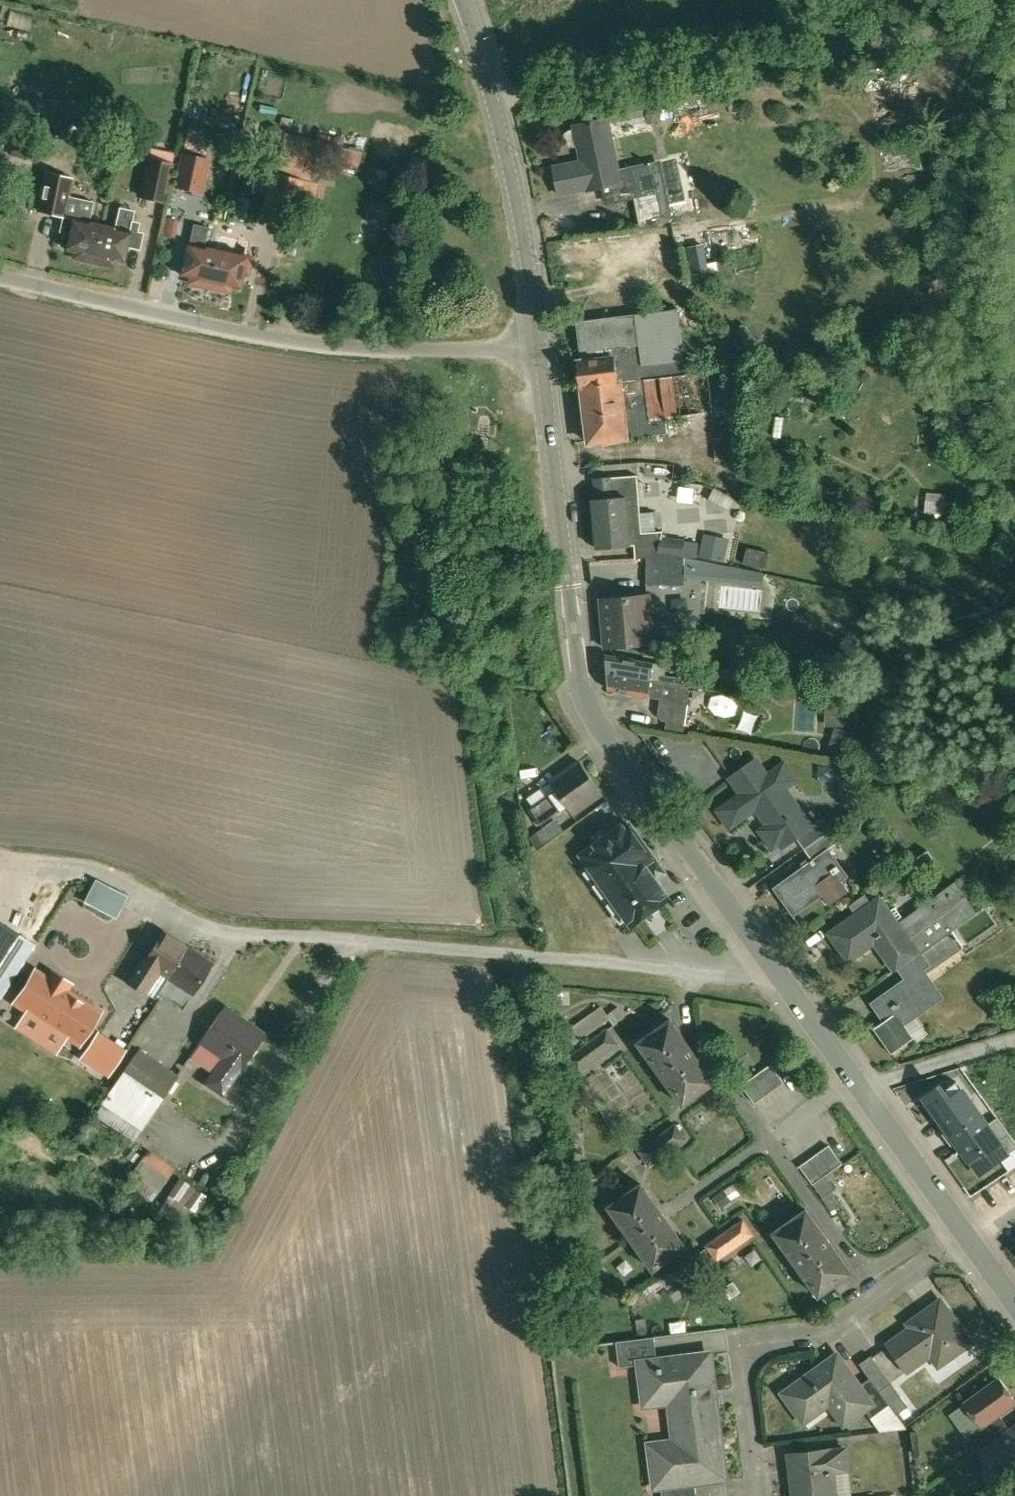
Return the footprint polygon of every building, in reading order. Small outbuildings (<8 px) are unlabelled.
[(574,147),(579,146),(582,161),(554,166),(560,193),(587,188),(588,190),(604,187),(607,201),(635,196),(642,229),(663,227),(650,162),(618,168),(608,118),(575,125),(575,128),(570,129),(566,132),(563,137),(564,142),(568,146),(574,147)] [(197,147),(201,130),(188,127),(184,144),(197,147)] [(14,129),(9,154),(35,159),(40,135),(14,129)] [(337,144),(333,161),(358,166),(362,150),(337,144)] [(283,149),(278,173),(312,181),(317,156),(283,149)] [(206,159),(183,154),(176,186),(199,191),(206,159)] [(140,196),(164,201),(172,164),(148,159),(140,196)] [(63,216),(60,231),(70,233),(66,249),(75,251),(74,257),(94,262),(102,224),(89,221),(94,202),(67,196),(71,179),(45,172),(36,209),(63,216)] [(303,181),(290,178),(272,173),(264,209),(282,213),(295,216),(295,214),(303,181)] [(119,208),(115,227),(102,224),(94,262),(114,266),(116,260),(124,262),(128,246),(140,248),(143,233),(130,230),(134,211),(119,208)] [(208,287),(216,249),(203,246),(207,227),(193,223),(188,243),(187,243),(180,274),(189,276),(188,280),(190,283),(208,287)] [(244,255),(246,246),(231,243),(218,240),(216,249),(208,287),(226,290),(229,288),(230,285),(239,287),(242,274),(249,275),(253,257),(246,255),(244,255)] [(577,362),(683,349),(678,309),(576,321),(581,361),(577,362)] [(683,349),(577,362),(580,388),(582,388),(583,402),(725,385),(723,370),(692,373),(690,358),(684,359),(683,349)] [(725,385),(583,402),(588,442),(667,433),(665,418),(728,411),(725,385)] [(635,557),(642,557),(651,552),(684,556),(692,557),(695,541),(662,536),(663,530),(656,531),(654,511),(641,512),(638,475),(595,478),(596,499),(593,499),(597,548),(634,545),(635,557)] [(700,503),(702,486),(687,485),(685,502),(700,503)] [(927,491),(925,511),(944,514),(946,493),(927,491)] [(702,536),(698,559),(723,565),(728,541),(702,536)] [(651,552),(642,557),(647,557),(647,584),(685,585),(684,556),(651,552)] [(769,556),(758,553),(754,569),(765,572),(769,556)] [(606,647),(687,639),(685,625),(673,626),(672,620),(650,622),(648,594),(602,598),(606,647)] [(665,675),(666,665),(607,653),(608,671),(685,685),(681,677),(665,675)] [(685,685),(608,671),(610,688),(660,698),(659,704),(658,714),(662,720),(666,721),(665,730),(684,733),(687,709),(691,686),(685,685)] [(790,682),(765,676),(760,700),(785,705),(790,682)] [(832,726),(833,739),(857,737),(854,697),(824,699),(827,726),(832,726)] [(758,808),(786,788),(788,787),(776,771),(770,775),(758,759),(732,778),(743,794),(729,805),(728,804),(728,805),(740,822),(741,822),(740,821),(758,808)] [(580,761),(552,781),(558,790),(545,799),(557,815),(570,806),(577,816),(605,795),(580,761)] [(786,788),(758,808),(770,825),(764,830),(775,847),(782,842),(786,848),(799,839),(814,827),(786,788)] [(557,815),(545,799),(531,809),(543,825),(557,815)] [(825,819),(814,827),(799,839),(806,849),(831,832),(833,830),(825,819)] [(558,821),(530,831),(535,844),(563,834),(558,821)] [(612,892),(654,862),(652,859),(629,825),(586,855),(586,856),(612,892)] [(831,832),(806,849),(814,861),(824,854),(824,855),(840,844),(831,832)] [(929,850),(910,864),(917,874),(936,861),(929,850)] [(814,861),(775,890),(796,918),(825,897),(831,906),(850,892),(837,873),(841,870),(838,866),(834,870),(824,855),(824,854),(814,861)] [(654,862),(612,892),(634,923),(635,925),(670,899),(655,880),(662,875),(654,862)] [(910,864),(880,885),(887,895),(917,874),(910,864)] [(125,898),(93,881),(82,903),(114,919),(125,898)] [(957,883),(931,903),(936,911),(905,933),(920,954),(921,954),(954,930),(954,931),(978,914),(957,883)] [(905,933),(881,900),(833,934),(851,960),(880,939),(901,969),(920,954),(905,933)] [(0,934),(0,996),(33,944),(5,926),(0,934)] [(165,931),(146,961),(143,959),(128,984),(144,994),(145,994),(157,971),(169,978),(189,947),(189,946),(165,931)] [(169,978),(158,996),(183,1012),(214,963),(189,947),(169,978)] [(920,954),(901,969),(908,979),(924,968),(925,970),(930,966),(921,954),(920,954)] [(908,979),(874,1003),(887,1021),(876,1029),(894,1053),(915,1038),(906,1025),(944,997),(925,970),(924,968),(908,979)] [(79,991),(46,970),(26,1002),(61,1024),(73,1004),(87,1013),(98,995),(83,985),(79,991)] [(169,978),(157,971),(145,994),(155,1001),(158,996),(169,978)] [(103,1000),(93,1017),(101,1022),(111,1005),(103,1000)] [(604,1006),(555,1042),(563,1052),(612,1016),(604,1006)] [(265,1034),(226,1009),(204,1041),(243,1067),(265,1034)] [(718,1083),(672,1019),(640,1043),(685,1106),(718,1083)] [(612,1031),(573,1059),(582,1071),(620,1042),(612,1031)] [(121,1051),(100,1038),(88,1057),(110,1070),(121,1051)] [(176,1076),(140,1054),(127,1074),(163,1096),(176,1076)] [(772,1064),(743,1086),(756,1103),(785,1082),(772,1064)] [(938,1087),(914,1103),(964,1176),(980,1166),(984,1173),(1009,1156),(960,1085),(944,1096),(938,1087)] [(676,1124),(642,1151),(651,1165),(687,1139),(676,1124)] [(830,1146),(803,1167),(816,1183),(843,1162),(830,1146)] [(166,1171),(143,1160),(134,1179),(157,1189),(166,1171)] [(177,1223),(188,1205),(194,1209),(205,1193),(180,1176),(157,1209),(177,1223)] [(643,1187),(611,1210),(656,1272),(688,1249),(643,1187)] [(809,1210),(776,1233),(821,1296),(854,1272),(809,1210)] [(744,1221),(709,1247),(720,1261),(755,1235),(744,1221)] [(911,1329),(888,1346),(907,1373),(947,1344),(955,1355),(972,1343),(941,1301),(909,1324),(911,1329)] [(658,1337),(620,1342),(623,1367),(644,1365),(644,1363),(661,1361),(658,1337)] [(661,1361),(644,1363),(644,1365),(649,1404),(675,1400),(681,1452),(656,1455),(659,1485),(664,1484),(697,1481),(727,1477),(713,1354),(661,1361)] [(839,1356),(786,1394),(801,1415),(826,1397),(845,1424),(867,1408),(873,1404),(861,1387),(853,1377),(851,1378),(845,1371),(848,1369),(839,1356)] [(891,1382),(873,1356),(862,1364),(873,1378),(882,1391),(891,1382)] [(882,1391),(873,1378),(861,1387),(873,1404),(867,1408),(874,1418),(892,1405),(882,1391)] [(968,1403),(984,1426),(985,1426),(1001,1414),(1014,1404),(1014,1398),(1001,1379),(968,1403)] [(1001,1414),(985,1426),(984,1426),(977,1431),(986,1444),(1010,1426),(1001,1414)] [(983,1452),(1003,1480),(1006,1477),(1009,1482),(1014,1477),(1014,1428),(983,1452)] [(793,1455),(793,1457),(794,1456),(797,1478),(795,1478),(797,1495),(837,1495),(834,1470),(847,1468),(847,1470),(850,1469),(847,1448),(793,1455)] [(664,1484),(665,1495),(699,1495),(697,1481),(664,1484)]
